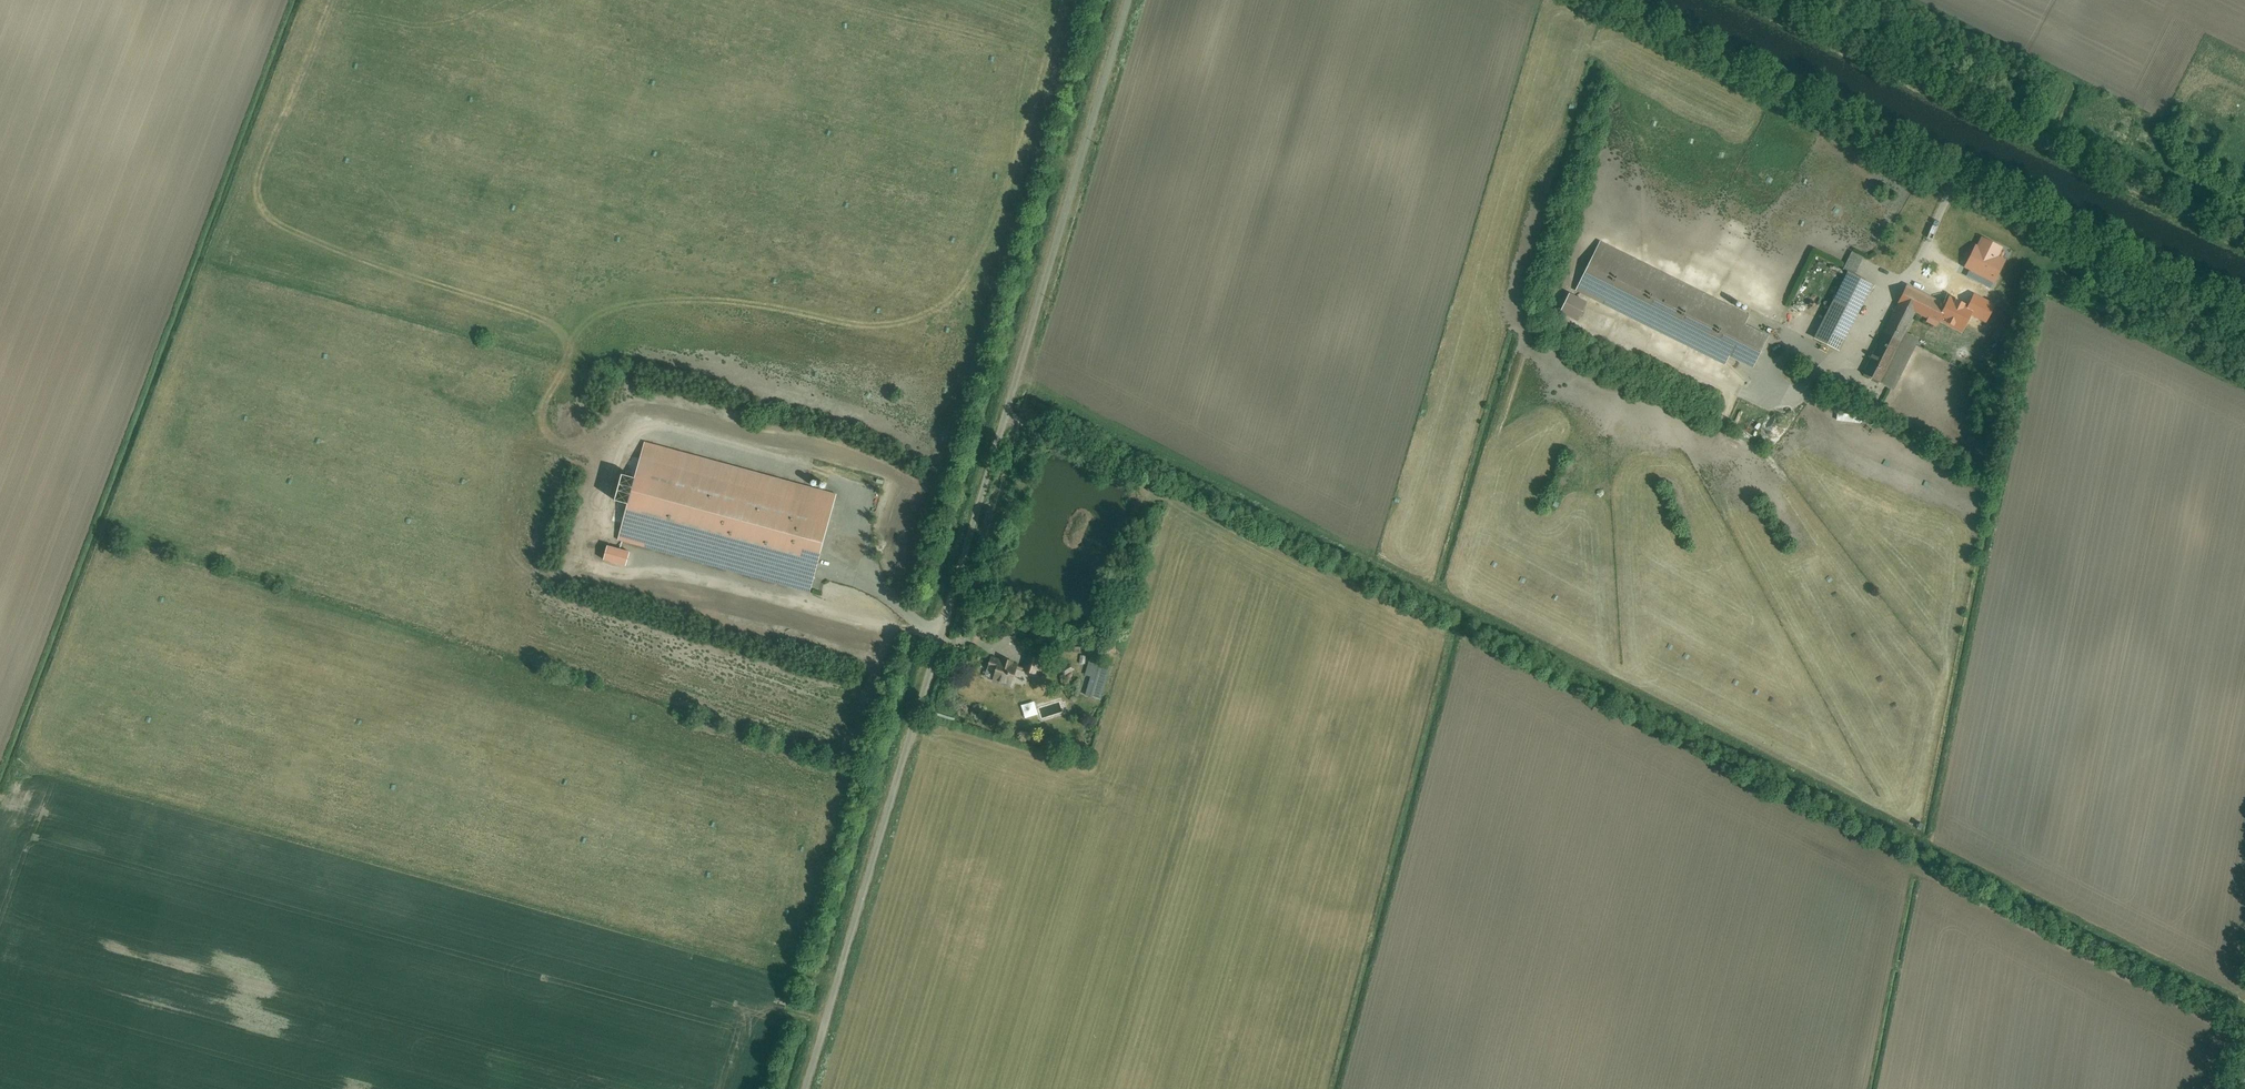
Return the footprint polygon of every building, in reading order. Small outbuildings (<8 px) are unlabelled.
[(1772,327),(1598,242),(1574,292),(1747,377),(1772,327)] [(1821,322),(1847,335),(1871,286),(1845,273),(1821,322)] [(1905,288),(1862,374),(1894,390),(1918,340),(1906,334),(1913,318),(1950,336),(1963,309),(1945,300),(1942,306),(1905,288)] [(1586,303),(1568,294),(1559,313),(1577,321),(1586,303)] [(835,496),(645,443),(617,542),(808,594),(835,496)] [(628,554),(606,547),(601,562),(623,568),(628,554)] [(991,657),(984,675),(1012,684),(1018,666),(991,657)] [(1022,673),(1036,677),(1040,661),(1026,657),(1022,673)] [(1083,697),(1099,702),(1110,663),(1094,659),(1083,697)] [(1038,709),(1041,720),(1062,714),(1059,703),(1038,709)]
